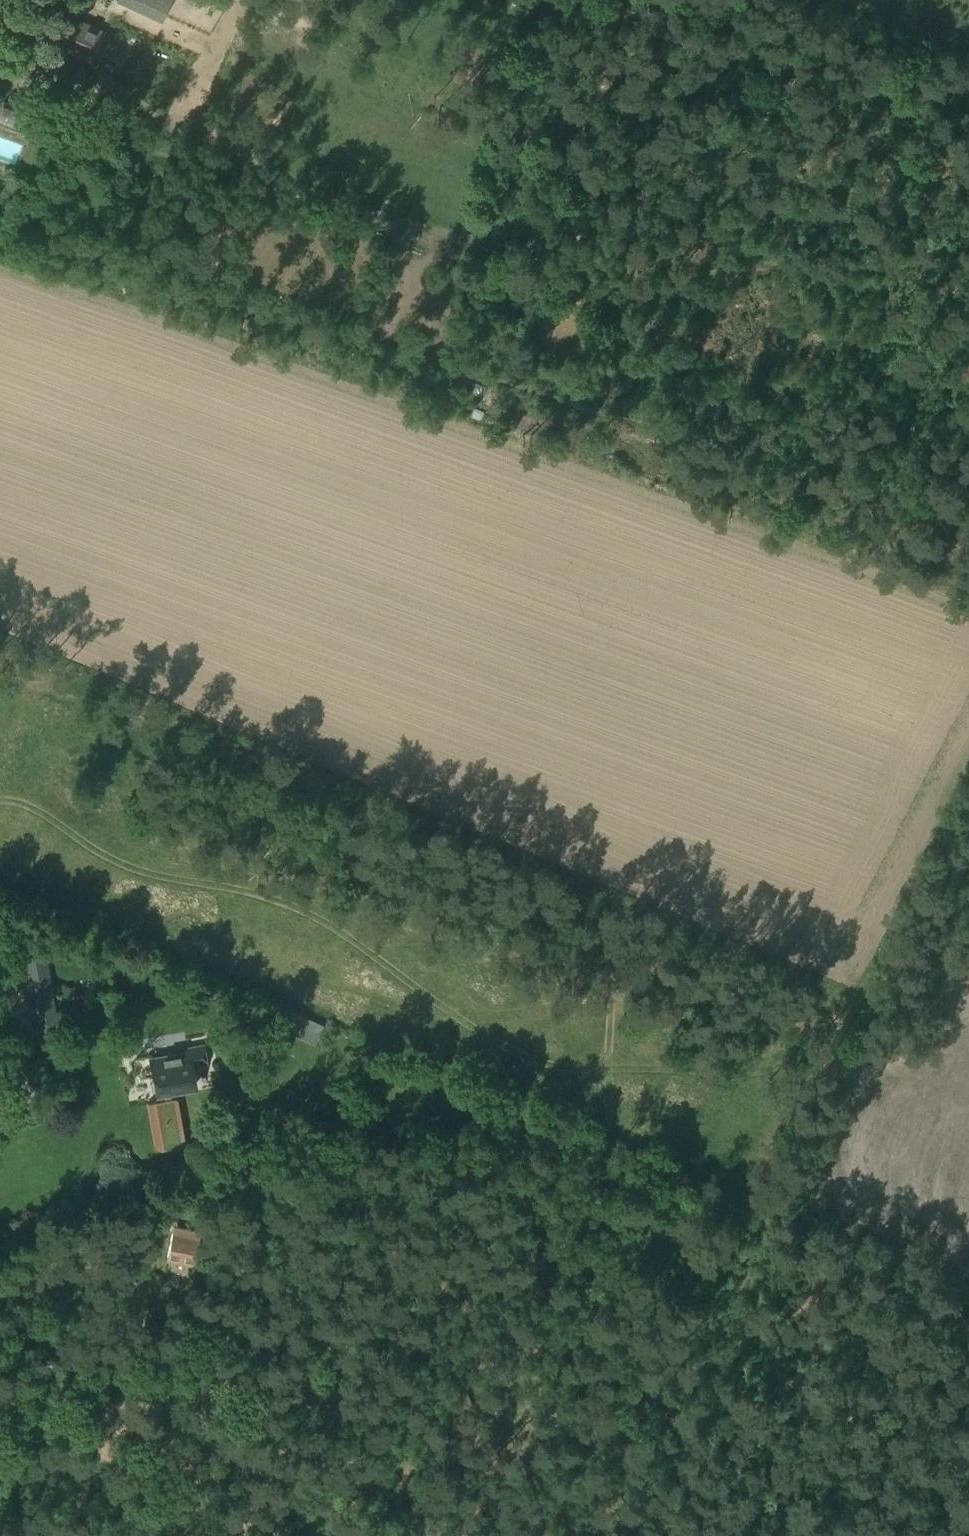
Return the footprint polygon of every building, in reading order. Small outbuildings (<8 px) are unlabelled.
[(170,0),(142,0),(165,11),(170,0)] [(97,29),(75,18),(62,46),(84,57),(86,51),(104,60),(112,42),(94,33),(97,29)] [(0,114),(0,124),(30,134),(37,114),(4,104),(0,114)] [(23,953),(28,982),(31,1002),(56,998),(47,949),(23,953)] [(281,1002),(275,1022),(301,1029),(307,1009),(281,1002)] [(188,1053),(151,1059),(156,1092),(167,1090),(168,1096),(172,1095),(171,1090),(194,1086),(190,1064),(205,1061),(202,1044),(187,1047),(188,1053)] [(172,1231),(167,1258),(193,1264),(198,1236),(172,1231)]
